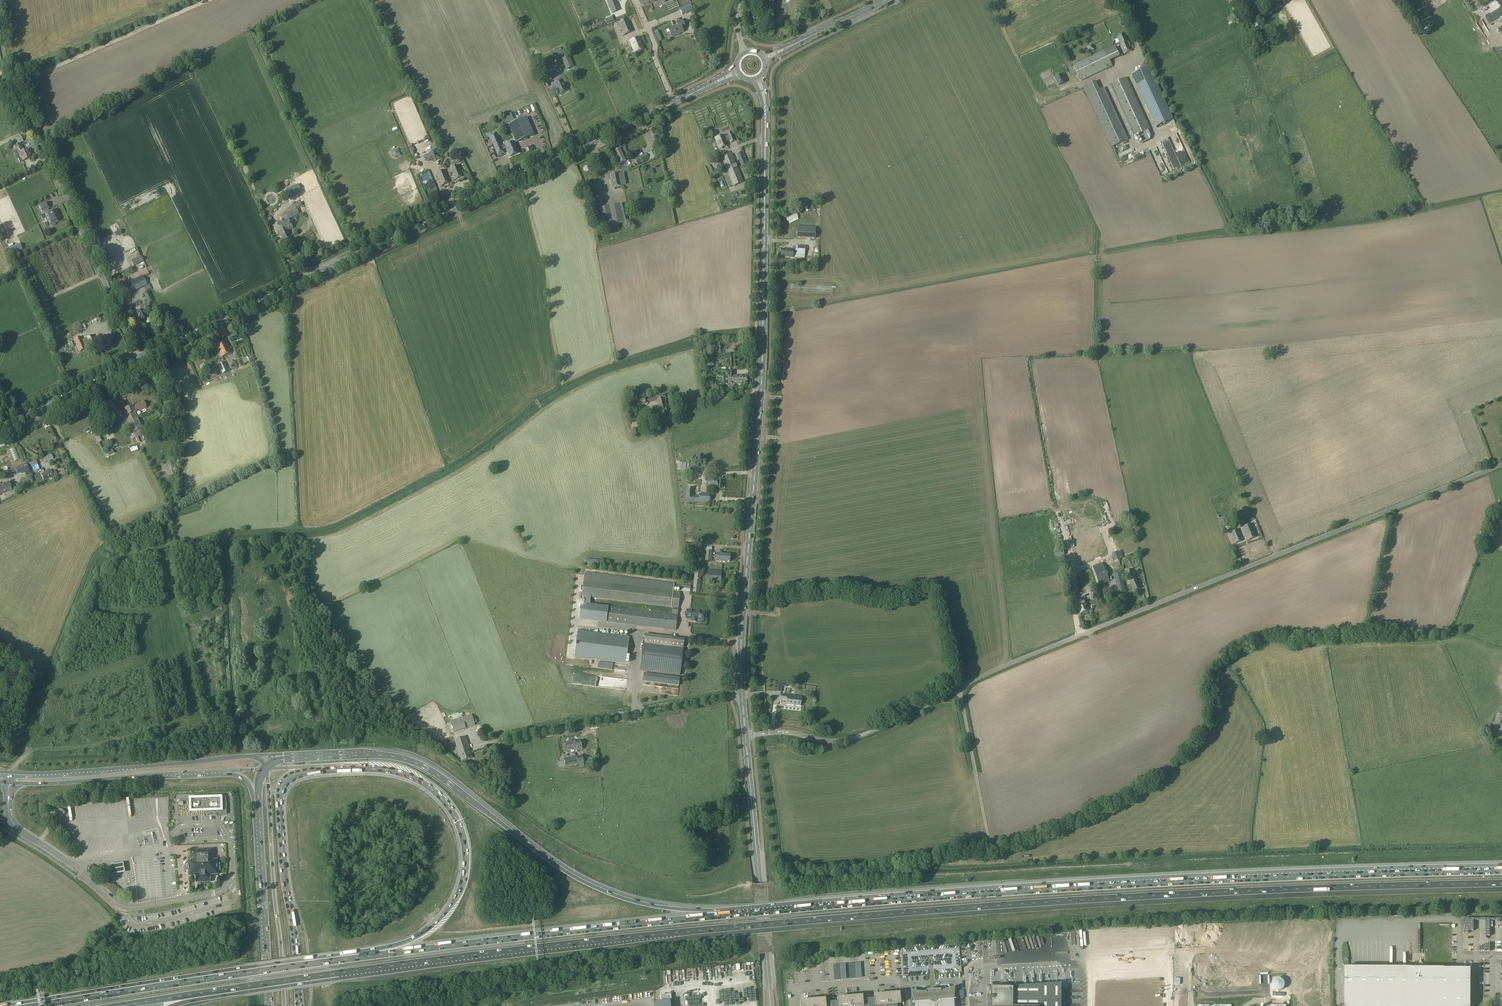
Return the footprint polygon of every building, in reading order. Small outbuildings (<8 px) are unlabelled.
[(650,19),(650,18),(651,18),(659,16),(662,15),(662,14),(660,10),(660,5),(655,5),(653,0),(643,0),(650,19)] [(1427,0),(1422,0),(1419,1),(1425,12),(1432,9),(1427,0)] [(1253,1),(1242,7),(1252,23),(1262,18),(1253,1)] [(682,15),(693,11),(690,4),(680,9),(682,15)] [(1237,5),(1231,8),(1237,19),(1243,16),(1237,5)] [(623,36),(633,31),(628,18),(617,23),(623,36)] [(676,22),(677,25),(668,29),(672,37),(677,35),(677,34),(683,31),(682,29),(686,28),(682,19),(676,22)] [(608,49),(618,46),(612,29),(616,28),(614,24),(601,29),(608,49)] [(1128,41),(1125,34),(1117,38),(1121,45),(1120,45),(1124,54),(1132,50),(1128,42),(1128,41)] [(644,49),(639,37),(630,41),(632,48),(633,51),(634,50),(635,53),(644,49)] [(1114,45),(1074,65),(1081,81),(1112,66),(1110,61),(1120,56),(1114,45)] [(562,59),(566,70),(574,66),(569,56),(562,59)] [(1052,67),(1040,72),(1046,86),(1056,82),(1059,87),(1065,84),(1060,74),(1055,76),(1052,67)] [(1156,127),(1169,121),(1145,69),(1132,75),(1156,127)] [(550,75),(543,78),(545,83),(547,87),(550,86),(548,83),(548,82),(552,80),(550,75)] [(1127,78),(1110,85),(1134,137),(1150,129),(1127,78)] [(563,80),(554,84),(559,94),(567,90),(564,83),(567,82),(566,79),(563,80)] [(1096,81),(1084,87),(1111,147),(1128,140),(1104,88),(1100,90),(1096,81)] [(517,142),(533,135),(526,118),(509,125),(517,142)] [(724,135),(715,138),(720,149),(728,145),(725,139),(729,137),(731,142),(735,141),(731,132),(727,133),(728,134),(724,135)] [(504,153),(495,133),(490,135),(498,155),(504,153)] [(13,139),(16,145),(20,144),(19,143),(23,141),(20,135),(13,139)] [(514,142),(505,145),(509,157),(519,153),(514,142)] [(19,163),(31,157),(27,149),(23,151),(20,144),(16,145),(13,147),(15,150),(16,150),(20,158),(17,159),(19,163)] [(626,160),(620,149),(614,152),(619,163),(626,160)] [(647,155),(646,154),(635,159),(637,165),(655,156),(652,151),(651,151),(652,153),(647,155)] [(434,157),(432,152),(423,156),(425,161),(434,157)] [(748,164),(743,152),(738,154),(743,166),(748,164)] [(721,158),(733,187),(743,182),(732,154),(721,158)] [(1174,167),(1174,164),(1179,164),(1179,158),(1178,158),(1177,154),(1168,155),(1169,165),(1172,164),(1172,167),(1174,167)] [(458,165),(450,169),(455,180),(463,176),(458,165)] [(450,182),(445,169),(436,173),(441,186),(450,182)] [(619,180),(618,173),(611,174),(612,181),(611,181),(612,188),(622,186),(620,179),(619,180)] [(425,191),(435,186),(433,181),(423,186),(425,191)] [(601,187),(599,183),(586,189),(588,192),(601,187)] [(299,186),(287,191),(291,198),(302,193),(299,186)] [(39,206),(41,211),(44,210),(45,213),(45,214),(47,218),(45,218),(47,222),(48,221),(50,225),(51,225),(52,226),(55,225),(54,223),(58,222),(58,221),(53,210),(49,212),(47,208),(49,208),(47,202),(39,206)] [(623,223),(626,222),(622,204),(619,204),(599,208),(603,227),(623,223)] [(289,219),(277,225),(280,230),(278,231),(283,241),(292,238),(288,230),(293,228),(289,219)] [(815,238),(815,228),(798,227),(797,237),(815,238)] [(10,249),(12,254),(22,249),(20,245),(10,249)] [(804,258),(805,247),(793,246),(793,250),(789,250),(781,250),(781,255),(785,255),(785,256),(789,256),(792,257),(792,258),(804,258)] [(143,261),(141,256),(132,261),(134,265),(143,261)] [(141,277),(124,285),(128,295),(145,287),(141,277)] [(141,310),(137,312),(141,320),(145,318),(145,317),(152,314),(149,306),(141,310)] [(84,313),(76,317),(77,320),(81,318),(82,322),(87,320),(84,313)] [(55,341),(69,336),(65,325),(61,326),(62,328),(51,332),(55,341)] [(97,343),(93,335),(86,338),(90,347),(97,343)] [(99,338),(100,340),(99,341),(100,342),(101,342),(104,348),(111,345),(109,340),(108,340),(106,335),(99,338)] [(86,349),(81,338),(80,337),(74,340),(79,352),(86,349)] [(226,342),(217,346),(222,357),(231,353),(226,342)] [(724,360),(720,360),(721,371),(725,371),(725,366),(730,366),(729,353),(723,354),(724,360)] [(225,362),(218,365),(220,370),(219,370),(221,374),(222,374),(223,374),(229,371),(225,362)] [(211,379),(217,375),(214,370),(208,372),(211,379)] [(734,371),(728,371),(728,384),(734,384),(734,381),(737,381),(737,384),(740,384),(741,384),(742,383),(747,383),(747,375),(737,375),(737,376),(734,376),(734,371)] [(733,391),(732,384),(724,386),(725,393),(733,391)] [(646,398),(642,399),(644,404),(648,403),(648,402),(657,400),(660,411),(660,413),(656,414),(658,420),(668,418),(666,409),(666,408),(667,407),(665,399),(667,398),(666,394),(656,397),(647,399),(646,398)] [(633,401),(633,400),(628,401),(632,417),(640,415),(639,410),(636,411),(634,403),(633,401)] [(111,401),(106,404),(109,411),(112,410),(114,413),(117,412),(115,408),(111,401)] [(128,421),(137,417),(135,413),(146,407),(143,402),(134,406),(135,407),(132,409),(131,406),(125,409),(128,415),(125,416),(128,421)] [(1482,411),(1487,425),(1494,422),(1489,409),(1482,411)] [(133,432),(128,421),(125,416),(122,418),(130,434),(133,432)] [(128,421),(133,432),(135,438),(145,433),(142,428),(137,417),(128,421)] [(53,459),(51,454),(43,457),(45,462),(53,459)] [(38,465),(36,460),(26,463),(26,464),(28,469),(38,465)] [(29,470),(28,469),(26,464),(15,468),(17,474),(29,470)] [(46,471),(46,472),(41,474),(44,480),(53,476),(56,474),(55,471),(51,472),(50,470),(48,471),(48,470),(46,471)] [(718,479),(706,478),(706,487),(717,487),(718,479)] [(12,490),(9,482),(0,485),(0,494),(12,490)] [(693,489),(686,489),(686,501),(709,502),(710,494),(700,493),(699,496),(693,496),(693,489)] [(1072,511),(1091,504),(1088,494),(1068,501),(1072,511)] [(1091,528),(1108,523),(1101,503),(1086,507),(1088,513),(1070,519),(1069,515),(1061,518),(1067,538),(1092,531),(1091,528)] [(1220,517),(1219,515),(1217,516),(1218,519),(1220,518),(1223,527),(1228,525),(1227,521),(1236,518),(1234,512),(1220,517)] [(1236,514),(1237,522),(1247,519),(1246,512),(1236,514)] [(1252,524),(1243,527),(1248,540),(1257,537),(1252,524)] [(1243,540),(1238,529),(1230,532),(1235,544),(1243,540)] [(1071,545),(1076,565),(1092,561),(1091,556),(1097,554),(1098,557),(1106,555),(1100,533),(1089,536),(1093,549),(1083,551),(1083,552),(1077,554),(1074,544),(1071,545)] [(1123,557),(1121,550),(1112,554),(1115,560),(1123,557)] [(721,554),(717,553),(716,561),(726,562),(730,562),(730,555),(721,555),(721,554)] [(1103,562),(1082,570),(1089,589),(1110,581),(1103,562)] [(702,568),(695,567),(693,592),(699,593),(702,568)] [(1135,576),(1132,569),(1126,571),(1129,578),(1130,578),(1132,582),(1130,582),(1134,591),(1141,588),(1137,579),(1136,580),(1134,576),(1135,576)] [(1126,592),(1122,571),(1114,573),(1119,594),(1126,592)] [(674,584),(585,573),(582,596),(672,607),(672,614),(608,606),(606,622),(676,630),(680,592),(673,591),(674,584)] [(1081,585),(1075,588),(1078,597),(1085,594),(1081,585)] [(1089,610),(1085,600),(1076,603),(1078,608),(1078,609),(1078,610),(1080,611),(1081,613),(1083,612),(1086,611),(1089,610)] [(694,610),(687,609),(686,618),(691,619),(691,621),(697,622),(697,619),(703,620),(704,611),(696,610),(696,611),(694,611),(694,610)] [(627,649),(629,637),(596,633),(578,631),(574,657),(626,663),(627,649)] [(643,645),(640,670),(680,675),(680,673),(683,649),(684,640),(645,635),(643,645)] [(24,664),(21,668),(28,672),(30,668),(24,664)] [(782,694),(781,699),(787,699),(787,704),(800,706),(801,698),(789,696),(789,695),(782,694)] [(475,725),(472,714),(450,721),(454,732),(466,728),(475,725)] [(472,758),(465,737),(455,740),(461,761),(472,758)] [(572,743),(572,742),(565,743),(567,751),(568,752),(570,752),(570,750),(574,750),(574,751),(575,752),(577,752),(577,750),(582,749),(581,741),(572,743)] [(575,756),(577,764),(578,768),(585,767),(584,763),(582,755),(575,756)] [(565,766),(577,764),(575,756),(564,758),(565,766)] [(221,814),(223,814),(224,814),(227,814),(227,808),(226,797),(221,798),(221,797),(220,798),(220,797),(217,797),(217,798),(209,798),(209,797),(206,797),(206,798),(192,799),(192,798),(191,799),(191,810),(221,809),(221,814)] [(53,809),(57,814),(55,816),(59,819),(65,813),(62,809),(61,810),(57,805),(53,809)] [(188,861),(188,867),(186,867),(187,871),(188,871),(188,876),(195,876),(196,883),(211,883),(210,876),(217,876),(217,861),(214,861),(214,850),(191,850),(191,861),(188,861)] [(124,863),(110,865),(112,877),(126,875),(124,863)] [(1470,969),(1343,969),(1343,1005),(1470,1005),(1470,969)] [(1062,984),(1012,987),(1012,988),(1003,988),(1003,987),(1001,987),(1001,988),(992,988),(992,998),(989,998),(989,1001),(992,1001),(992,1005),(1062,1005),(1062,984)] [(1093,985),(1093,1005),(1158,1005),(1158,984),(1142,984),(1142,985),(1136,985),(1136,984),(1127,984),(1127,985),(1123,985),(1120,985),(1116,985),(1112,985),(1108,985),(1103,985),(1097,985),(1093,985)] [(742,1000),(731,1001),(732,999),(743,998),(742,995),(737,995),(736,995),(737,993),(741,992),(732,990),(731,986),(726,986),(727,994),(726,998),(730,999),(731,1005),(743,1005),(742,1000)] [(926,993),(923,993),(920,993),(917,992),(915,992),(912,992),(915,1002),(913,1002),(913,1003),(914,1003),(914,1005),(954,1005),(954,1000),(954,999),(953,999),(954,988),(951,989),(949,990),(946,991),(943,992),(941,992),(941,990),(935,990),(930,990),(925,991),(926,993)] [(800,1001),(800,1005),(897,1005),(897,1004),(901,1004),(900,993),(874,995),(875,998),(863,999),(863,996),(837,998),(837,1001),(826,1002),(826,999),(800,1001)]
